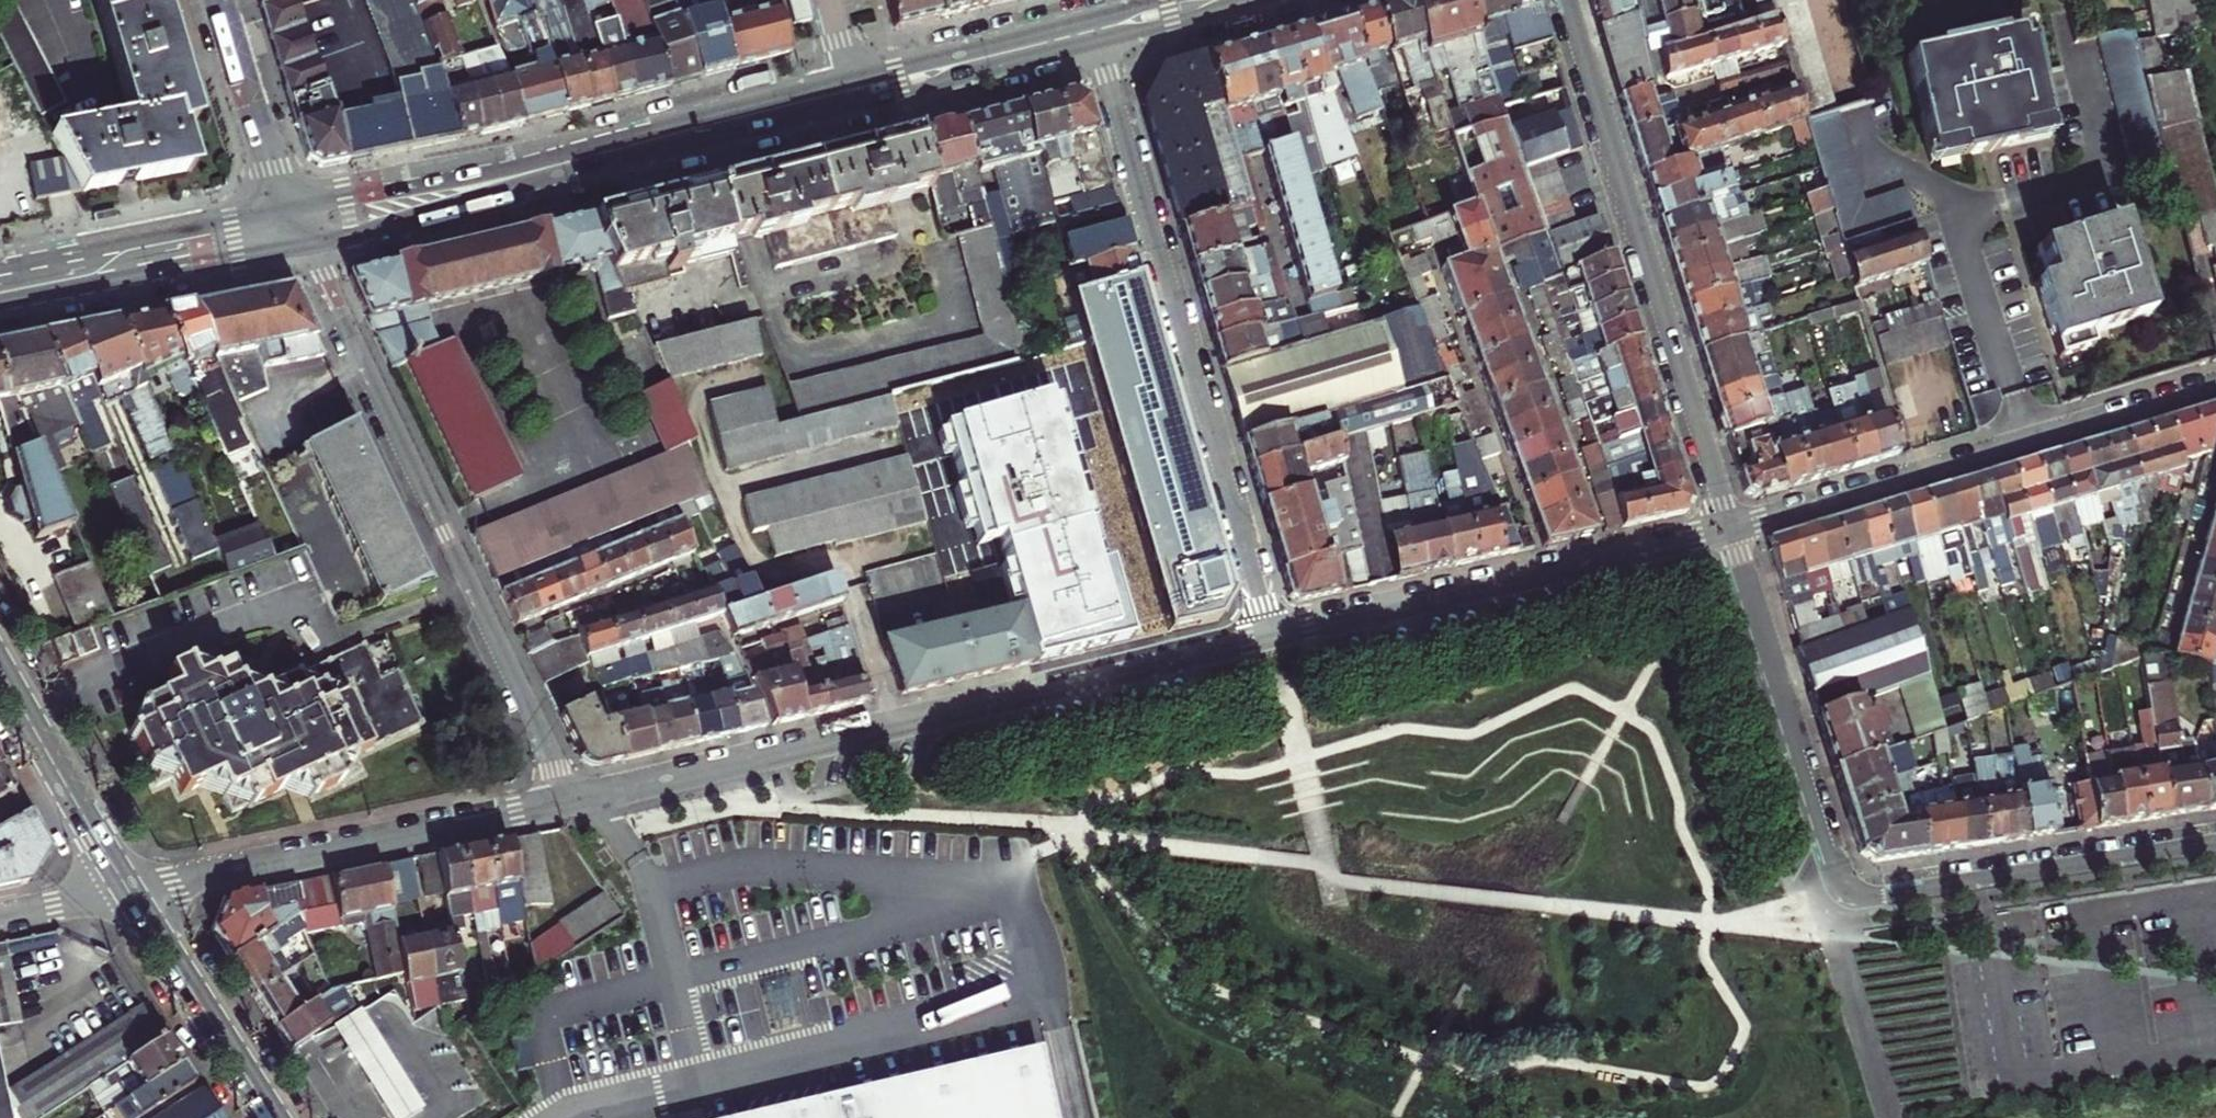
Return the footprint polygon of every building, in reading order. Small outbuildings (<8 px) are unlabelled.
[(13,64),(30,95),(41,117),(69,102),(45,58),(15,0),(0,0),(0,38),(13,64)] [(51,136),(61,156),(80,191),(192,169),(179,129),(195,124),(158,0),(95,0),(132,120),(51,136)] [(302,22),(295,0),(271,0),(260,4),(270,38),(307,160),(319,167),(346,162),(333,122),(302,22)] [(302,22),(364,1),(386,71),(392,99),(367,106),(368,113),(333,122),(346,162),(434,144),(387,0),(295,0),(302,22)] [(412,6),(410,0),(387,0),(434,144),(456,139),(441,92),(432,65),(425,46),(419,27),(412,6)] [(412,6),(419,27),(441,21),(434,0),(412,6)] [(488,8),(494,26),(495,31),(519,24),(529,58),(524,70),(513,73),(510,74),(527,122),(530,121),(563,112),(542,51),(525,0),(485,0),(488,8)] [(537,0),(525,0),(542,51),(552,47),(537,0)] [(579,0),(551,0),(565,43),(567,48),(592,40),(579,0)] [(604,0),(579,0),(592,40),(611,100),(623,97),(632,95),(604,0)] [(632,95),(671,86),(642,0),(604,0),(632,95)] [(671,86),(697,80),(677,18),(672,0),(642,0),(671,86)] [(698,12),(694,0),(672,0),(677,18),(698,12)] [(711,0),(694,0),(698,12),(677,18),(697,80),(731,72),(711,0)] [(731,72),(755,66),(736,0),(711,0),(731,72)] [(787,58),(771,0),(736,0),(755,66),(787,58)] [(792,28),(808,24),(802,0),(784,0),(792,28)] [(936,0),(888,0),(896,30),(940,19),(936,0)] [(940,19),(968,12),(965,0),(936,0),(940,19)] [(968,12),(988,7),(986,0),(965,0),(968,12)] [(1376,7),(1392,52),(1403,49),(1417,89),(1425,86),(1437,131),(1452,127),(1447,111),(1434,73),(1411,0),(1398,0),(1376,7)] [(1434,73),(1449,69),(1474,61),(1488,102),(1503,97),(1497,77),(1493,66),(1472,0),(1411,0),(1434,73)] [(1498,0),(1472,0),(1493,66),(1500,65),(1497,53),(1513,48),(1498,0)] [(1513,48),(1517,61),(1521,75),(1533,72),(1531,67),(1526,51),(1551,43),(1538,0),(1498,0),(1513,48)] [(1623,100),(1650,89),(1651,88),(1640,47),(1642,45),(1638,0),(1592,0),(1613,68),(1623,100)] [(1707,40),(1695,1),(1685,4),(1683,0),(1664,0),(1673,28),(1667,29),(1658,0),(1638,0),(1642,45),(1640,47),(1651,88),(1667,84),(1666,81),(1659,54),(1682,47),(1705,40),(1707,40)] [(1685,4),(1695,1),(1707,40),(1727,34),(1746,28),(1743,17),(1738,0),(1683,0),(1685,4)] [(1771,1),(1771,0),(1754,0),(1758,13),(1743,17),(1746,28),(1750,27),(1776,19),(1771,1)] [(1771,1),(1776,19),(1807,10),(1804,0),(1776,0),(1771,1)] [(2209,15),(2206,0),(2152,0),(2161,40),(2180,36),(2212,28),(2209,15)] [(1392,52),(1376,7),(1364,10),(1353,14),(1380,90),(1403,82),(1392,52)] [(1776,19),(1781,33),(1811,25),(1807,10),(1776,19)] [(1331,20),(1307,28),(1326,76),(1341,71),(1348,89),(1360,85),(1361,92),(1379,137),(1396,131),(1395,129),(1380,90),(1353,14),(1331,20)] [(1758,54),(1784,46),(1781,33),(1776,19),(1750,27),(1758,54)] [(441,21),(419,27),(425,46),(447,40),(441,21)] [(1784,46),(1785,49),(1816,40),(1811,25),(1781,33),(1784,46)] [(1746,28),(1727,34),(1736,60),(1758,54),(1750,27),(1746,28)] [(1326,76),(1307,28),(1283,35),(1326,165),(1358,155),(1326,76)] [(2152,82),(2142,45),(2139,31),(2105,39),(2140,180),(2174,172),(2152,82)] [(1914,57),(1937,165),(2058,140),(2037,33),(1914,57)] [(1707,40),(1705,40),(1713,67),(1736,60),(1727,34),(1707,40)] [(1326,165),(1283,35),(1262,41),(1283,113),(1292,142),(1298,163),(1301,175),(1327,168),(1326,165)] [(454,59),(447,40),(425,46),(432,65),(454,59)] [(611,100),(592,40),(567,48),(586,107),(611,100)] [(1713,67),(1705,40),(1682,47),(1690,73),(1711,67),(1713,67)] [(1816,40),(1785,49),(1789,62),(1791,66),(1822,58),(1816,40)] [(2169,78),(2160,40),(2142,45),(2152,82),(2169,78)] [(1283,113),(1262,41),(1235,50),(1265,150),(1278,146),(1270,117),(1283,113)] [(586,107),(567,48),(565,43),(552,47),(542,51),(563,112),(586,107)] [(1556,60),(1551,43),(1526,51),(1531,67),(1556,60)] [(1690,73),(1682,47),(1659,54),(1666,81),(1690,73)] [(499,129),(527,122),(510,74),(505,75),(496,48),(475,54),(499,129)] [(1417,89),(1403,49),(1392,52),(1403,82),(1407,92),(1417,89)] [(1265,150),(1235,50),(1207,58),(1228,130),(1243,125),(1251,154),(1265,150)] [(454,59),(462,86),(478,134),(499,129),(475,54),(454,59)] [(1237,159),(1228,130),(1207,58),(1201,60),(1164,71),(1146,103),(1183,229),(1226,215),(1251,208),(1248,195),(1243,178),(1237,159)] [(1822,58),(1791,66),(1792,70),(1796,82),(1826,73),(1822,58)] [(462,86),(454,59),(432,65),(441,92),(462,86)] [(1711,67),(1714,76),(1739,69),(1736,60),(1713,67),(1711,67)] [(1545,220),(1540,206),(1535,193),(1531,179),(1526,166),(1522,154),(1513,127),(1507,108),(1503,97),(1488,102),(1474,61),(1449,69),(1461,107),(1463,106),(1470,130),(1454,134),(1467,176),(1473,194),(1476,205),(1485,229),(1493,252),(1501,249),(1526,240),(1534,263),(1541,284),(1563,277),(1562,271),(1549,233),(1545,220)] [(1524,84),(1521,75),(1517,61),(1511,63),(1514,72),(1497,77),(1503,97),(1507,108),(1526,102),(1521,85),(1524,84)] [(1826,73),(1796,82),(1798,89),(1800,97),(1831,88),(1826,73)] [(2152,82),(2174,172),(2186,217),(2191,240),(2215,233),(2215,175),(2190,73),(2169,78),(2152,82)] [(478,134),(462,86),(441,92),(456,139),(478,134)] [(1800,97),(1805,114),(1836,105),(1831,88),(1800,97)] [(1625,106),(1631,126),(1669,115),(1665,98),(1653,101),(1652,98),(1650,89),(1623,100),(1625,106)] [(1805,114),(1800,97),(1798,89),(1776,96),(1786,129),(1792,128),(1808,123),(1805,114)] [(1108,171),(1087,97),(1077,92),(1066,95),(1054,98),(1070,155),(1080,152),(1082,157),(1085,156),(1091,176),(1108,171)] [(1673,96),(1670,97),(1665,98),(1669,115),(1670,118),(1678,116),(1676,106),(1673,96)] [(1776,96),(1755,102),(1765,136),(1786,129),(1776,96)] [(1070,155),(1054,98),(1037,102),(1021,106),(1049,204),(1082,195),(1077,176),(1061,180),(1055,159),(1070,155)] [(1765,136),(1755,102),(1735,108),(1744,142),(1765,136)] [(1836,105),(1805,114),(1808,123),(1810,131),(1841,121),(1836,105)] [(1006,214),(1049,204),(1021,106),(990,113),(963,120),(983,196),(999,192),(1006,214)] [(1470,130),(1463,106),(1461,107),(1447,111),(1452,127),(1454,134),(1470,130)] [(1714,114),(1724,148),(1744,142),(1735,108),(1714,114)] [(1572,109),(1513,127),(1522,154),(1526,166),(1555,157),(1584,148),(1572,109)] [(1714,114),(1695,120),(1699,136),(1705,135),(1710,152),(1721,149),(1724,148),(1714,114)] [(1669,115),(1631,126),(1632,130),(1660,122),(1670,118),(1669,115)] [(1660,122),(1662,130),(1672,127),(1680,124),(1678,116),(1670,118),(1660,122)] [(984,199),(983,196),(963,120),(952,123),(941,126),(962,205),(971,202),(973,207),(981,205),(979,200),(984,199)] [(1680,124),(1672,127),(1679,152),(1682,161),(1710,152),(1705,135),(1699,136),(1695,120),(1680,124)] [(1828,190),(1835,212),(1842,234),(1845,246),(1861,240),(1877,235),(1894,229),(1912,223),(1918,221),(1909,190),(1868,203),(1841,121),(1810,131),(1816,149),(1822,169),(1826,183),(1828,190)] [(1396,131),(1410,170),(1432,162),(1417,122),(1395,129),(1396,131)] [(1670,165),(1662,130),(1660,122),(1632,130),(1646,172),(1670,165)] [(1808,123),(1792,128),(1799,154),(1816,149),(1810,131),(1808,123)] [(1228,130),(1237,159),(1245,156),(1251,154),(1243,125),(1228,130)] [(952,207),(962,205),(941,126),(916,132),(931,189),(942,231),(950,238),(959,236),(952,207)] [(816,158),(713,184),(727,241),(766,231),(775,267),(814,258),(855,247),(895,238),(886,200),(931,189),(916,132),(816,158)] [(1270,170),(1298,163),(1292,142),(1278,146),(1265,150),(1270,170)] [(1677,163),(1670,165),(1646,172),(1654,200),(1702,185),(1698,171),(1721,164),(1720,160),(1723,159),(1721,149),(1710,152),(1682,161),(1677,163)] [(1061,180),(1077,176),(1070,155),(1055,159),(1061,180)] [(29,201),(80,191),(61,156),(21,165),(29,201)] [(1237,159),(1243,178),(1251,176),(1245,156),(1237,159)] [(1531,179),(1559,170),(1555,157),(1526,166),(1531,179)] [(1301,175),(1298,163),(1270,170),(1277,193),(1305,186),(1301,175)] [(1564,184),(1559,170),(1531,179),(1535,193),(1564,184)] [(1661,220),(1727,199),(1723,186),(1740,180),(1738,173),(1702,185),(1654,200),(1661,220)] [(1256,195),(1251,176),(1243,178),(1248,195),(1256,195)] [(1448,216),(1476,205),(1473,194),(1467,176),(1418,193),(1421,200),(1429,223),(1448,216)] [(622,294),(666,283),(664,277),(682,272),(681,266),(730,253),(727,241),(713,184),(672,194),(592,214),(622,294)] [(1540,206),(1569,197),(1564,184),(1535,193),(1540,206)] [(1277,193),(1283,214),(1310,206),(1305,186),(1277,193)] [(1113,187),(1082,195),(1087,211),(1118,203),(1113,187)] [(1835,212),(1828,190),(1808,196),(1815,218),(1835,212)] [(1744,193),(1727,199),(1661,220),(1667,241),(1715,226),(1751,214),(1744,193)] [(1061,243),(1124,225),(1118,203),(1087,211),(1082,195),(1049,204),(1060,239),(1061,243)] [(1265,226),(1256,195),(1248,195),(1251,208),(1257,228),(1265,226)] [(1545,220),(1573,211),(1569,197),(1540,206),(1545,220)] [(1421,200),(1382,215),(1391,237),(1411,230),(1429,223),(1421,200)] [(1060,239),(1049,204),(1006,214),(1015,251),(1060,239)] [(1457,240),(1485,229),(1476,205),(1448,216),(1457,238),(1457,240)] [(1283,214),(1289,236),(1317,228),(1315,222),(1310,206),(1283,214)] [(1549,233),(1578,224),(1573,211),(1545,220),(1549,233)] [(988,213),(966,218),(969,233),(992,227),(988,213)] [(426,329),(399,337),(391,319),(570,270),(571,272),(587,268),(586,265),(593,264),(596,273),(592,274),(605,320),(629,313),(622,294),(592,214),(351,274),(350,279),(393,372),(407,366),(477,504),(518,484),(451,346),(437,352),(426,329)] [(1235,245),(1226,215),(1183,229),(1191,257),(1193,264),(1237,251),(1235,245)] [(1457,238),(1448,216),(1429,223),(1411,230),(1416,245),(1433,240),(1435,246),(1457,238)] [(1602,216),(1578,224),(1549,233),(1562,271),(1614,254),(1602,216)] [(2040,276),(2062,350),(2097,339),(2094,329),(2155,310),(2126,216),(2046,239),(2055,271),(2040,276)] [(1894,229),(1906,270),(1925,264),(1912,223),(1894,229)] [(1132,252),(1124,225),(1061,243),(1068,269),(1132,252)] [(1721,247),(1715,226),(1667,241),(1674,262),(1721,247)] [(961,235),(965,249),(996,241),(992,227),(969,233),(961,235)] [(1317,228),(1289,236),(1296,257),(1323,249),(1317,228)] [(1759,228),(1740,234),(1742,240),(1761,235),(1759,228)] [(1465,262),(1493,252),(1485,229),(1457,240),(1460,248),(1465,262)] [(1877,235),(1890,275),(1906,270),(1894,229),(1877,235)] [(1861,240),(1874,280),(1890,275),(1877,235),(1861,240)] [(1534,263),(1526,240),(1501,249),(1506,263),(1518,259),(1520,262),(1516,264),(1518,269),(1534,263)] [(1857,286),(1874,280),(1861,240),(1845,246),(1848,256),(1854,277),(1857,286)] [(965,249),(969,265),(1000,257),(996,241),(965,249)] [(1262,244),(1237,251),(1193,264),(1201,291),(1244,278),(1245,278),(1240,262),(1247,264),(1266,258),(1263,248),(1262,244)] [(1286,297),(1271,246),(1263,248),(1266,258),(1270,271),(1271,275),(1278,299),(1284,297),(1286,297)] [(1680,282),(1727,268),(1721,247),(1674,262),(1676,268),(1680,282)] [(1465,262),(1460,248),(1449,252),(1453,266),(1465,262)] [(1323,249),(1296,257),(1299,270),(1302,278),(1329,270),(1323,249)] [(1140,279),(1132,252),(1068,269),(1077,297),(1140,279)] [(1502,275),(1493,252),(1465,262),(1470,273),(1474,272),(1479,283),(1502,275)] [(1400,261),(1409,258),(1407,253),(1398,256),(1399,258),(1400,261)] [(1614,254),(1562,271),(1563,277),(1541,284),(1542,286),(1544,292),(1568,285),(1570,293),(1622,276),(1614,254)] [(1854,277),(1848,256),(1818,265),(1824,287),(1854,277)] [(969,265),(973,279),(1004,271),(1000,257),(969,265)] [(1399,258),(1361,270),(1365,283),(1404,271),(1400,261),(1399,258)] [(1409,282),(1422,277),(1433,273),(1427,259),(1411,265),(1409,258),(1400,261),(1404,271),(1409,282)] [(1474,272),(1470,273),(1465,262),(1453,266),(1443,270),(1452,293),(1479,283),(1474,272)] [(1541,284),(1534,263),(1518,269),(1526,291),(1532,289),(1542,286),(1541,284)] [(1687,304),(1752,284),(1749,275),(1745,277),(1741,264),(1727,268),(1680,282),(1687,304)] [(1306,318),(1340,309),(1336,293),(1329,270),(1302,278),(1308,299),(1291,304),(1296,320),(1298,320),(1306,318)] [(973,279),(977,294),(1008,285),(1004,271),(973,279)] [(1502,275),(1479,283),(1483,294),(1478,296),(1482,307),(1510,297),(1502,275)] [(1624,285),(1622,276),(1570,293),(1574,305),(1563,308),(1559,297),(1548,301),(1550,308),(1555,320),(1590,309),(1628,296),(1624,285)] [(1429,296),(1422,277),(1409,282),(1413,293),(1418,305),(1426,302),(1424,298),(1429,296)] [(1201,291),(1209,319),(1252,307),(1244,278),(1201,291)] [(1077,297),(1075,297),(1081,319),(1089,347),(1170,631),(1220,619),(1232,596),(1140,279),(1077,297)] [(1695,328),(1754,309),(1749,292),(1764,287),(1762,280),(1752,284),(1687,304),(1695,328)] [(1460,315),(1482,307),(1478,296),(1483,294),(1479,283),(1452,293),(1460,315)] [(977,294),(981,308),(1012,300),(1008,285),(977,294)] [(1544,311),(1550,308),(1548,301),(1544,292),(1542,286),(1532,289),(1540,312),(1544,311)] [(291,288),(188,307),(235,405),(263,393),(254,372),(326,359),(291,288)] [(1597,330),(1635,318),(1628,296),(1590,309),(1597,330)] [(1449,319),(1441,297),(1426,302),(1418,305),(1419,307),(1427,327),(1439,322),(1449,319)] [(1519,320),(1510,297),(1482,307),(1485,316),(1490,315),(1496,328),(1519,320)] [(981,308),(985,323),(1016,315),(1012,300),(981,308)] [(1268,302),(1252,307),(1209,319),(1215,341),(1296,320),(1291,304),(1287,306),(1284,311),(1272,316),(1268,302)] [(1695,328),(1702,352),(1763,333),(1767,332),(1763,320),(1771,317),(1768,305),(1754,309),(1695,328)] [(188,307),(155,313),(193,393),(212,432),(242,419),(235,405),(188,307)] [(1468,338),(1496,328),(1490,315),(1485,316),(1482,307),(1460,315),(1468,338)] [(1298,347),(1223,369),(1237,415),(1244,440),(1325,416),(1421,388),(1419,378),(1437,373),(1416,308),(1328,336),(1313,342),(1305,344),(1298,347)] [(1555,320),(1550,308),(1544,311),(1552,332),(1558,330),(1555,320)] [(155,313),(113,321),(167,441),(174,438),(163,414),(165,403),(157,385),(150,384),(147,377),(167,369),(170,374),(165,376),(176,397),(181,399),(193,393),(155,313)] [(1016,315),(985,323),(989,336),(1020,328),(1016,315)] [(1879,337),(1887,364),(1950,343),(1942,316),(1922,322),(1906,328),(1890,333),(1879,337)] [(1599,353),(1642,339),(1635,318),(1597,330),(1584,334),(1588,346),(1575,350),(1571,338),(1562,341),(1567,354),(1570,363),(1583,358),(1599,353)] [(1081,319),(1069,322),(1076,350),(1089,347),(1081,319)] [(1215,341),(1223,369),(1298,347),(1305,344),(1298,320),(1296,320),(1215,341)] [(1527,342),(1519,320),(1496,328),(1500,340),(1495,342),(1499,352),(1527,342)] [(167,441),(113,321),(67,330),(91,390),(112,387),(118,403),(128,400),(159,473),(178,466),(167,441)] [(1445,339),(1439,322),(1427,327),(1436,350),(1443,347),(1441,340),(1445,339)] [(736,325),(648,348),(665,379),(666,381),(746,360),(736,325)] [(989,336),(973,341),(982,374),(1029,362),(1020,328),(989,336)] [(1500,340),(1496,328),(1468,338),(1476,360),(1499,352),(1495,342),(1500,340)] [(38,336),(72,421),(84,452),(90,449),(91,438),(79,403),(94,398),(91,390),(67,330),(38,336)] [(1562,341),(1558,330),(1552,332),(1554,338),(1545,342),(1551,360),(1555,358),(1567,354),(1562,341)] [(1709,373),(1752,359),(1770,354),(1763,333),(1702,352),(1709,373)] [(72,421),(38,336),(3,342),(0,343),(0,396),(8,395),(27,442),(41,476),(56,471),(42,435),(72,421)] [(1649,361),(1642,339),(1599,353),(1606,375),(1620,370),(1649,361)] [(973,341),(957,345),(966,378),(982,374),(973,341)] [(1536,365),(1527,342),(1499,352),(1503,364),(1508,362),(1513,374),(1536,365)] [(957,345),(941,349),(950,382),(966,378),(957,345)] [(1459,367),(1452,350),(1445,353),(1443,347),(1436,350),(1445,372),(1459,367)] [(941,349),(927,352),(936,386),(950,382),(941,349)] [(927,352),(913,356),(921,389),(936,386),(927,352)] [(1503,364),(1499,352),(1476,360),(1485,384),(1513,374),(1508,362),(1503,364)] [(1583,358),(1591,380),(1606,375),(1599,353),(1583,358)] [(1567,379),(1575,375),(1573,370),(1570,363),(1567,354),(1555,358),(1561,374),(1564,373),(1567,379)] [(913,356),(897,360),(906,393),(921,389),(913,356)] [(1578,384),(1591,380),(1583,358),(1570,363),(1573,370),(1575,375),(1578,384)] [(1716,395),(1759,381),(1752,359),(1709,373),(1716,395)] [(906,393),(897,360),(882,364),(892,397),(893,396),(906,393)] [(1627,391),(1655,381),(1649,361),(1620,370),(1627,391)] [(892,397),(882,364),(868,368),(877,400),(892,397)] [(1475,387),(1467,364),(1459,367),(1445,372),(1446,374),(1449,380),(1455,395),(1462,392),(1475,387)] [(1516,397),(1544,387),(1536,365),(1513,374),(1517,385),(1512,386),(1516,397)] [(1896,415),(1881,366),(1854,374),(1858,385),(1862,399),(1872,396),(1878,418),(1889,414),(1890,417),(1896,415)] [(868,368),(852,372),(861,404),(877,400),(868,368)] [(852,372),(838,376),(846,408),(861,404),(852,372)] [(1439,383),(1449,380),(1446,374),(1437,377),(1439,383)] [(1493,406),(1516,397),(1512,386),(1517,385),(1513,374),(1485,384),(1493,406)] [(1568,384),(1564,386),(1570,403),(1573,402),(1576,401),(1583,398),(1578,384),(1575,375),(1567,379),(1568,384)] [(838,376),(823,380),(831,412),(846,408),(838,376)] [(639,394),(667,450),(687,440),(695,435),(666,381),(665,379),(639,394)] [(831,412),(823,380),(808,383),(816,415),(831,412)] [(1662,402),(1655,381),(1627,391),(1585,404),(1589,414),(1591,421),(1592,424),(1662,402)] [(1722,415),(1766,402),(1759,381),(1716,395),(1722,415)] [(816,415),(808,383),(789,388),(801,419),(816,415)] [(1965,389),(1978,431),(1981,429),(1987,424),(1991,420),(1994,416),(1997,411),(1999,404),(2000,398),(1999,392),(1997,388),(1990,391),(1988,383),(1965,389)] [(1855,468),(1877,462),(1859,400),(1862,399),(1858,385),(1844,389),(1850,408),(1837,412),(1855,468)] [(1433,414),(1425,387),(1421,388),(1325,416),(1332,444),(1336,443),(1362,435),(1433,414)] [(1551,405),(1544,387),(1516,397),(1521,408),(1525,406),(1530,418),(1553,410),(1551,405)] [(767,389),(707,404),(726,475),(840,444),(837,437),(810,444),(801,419),(777,425),(767,389)] [(1462,392),(1455,395),(1464,417),(1483,410),(1477,394),(1464,399),(1462,392)] [(1790,398),(1796,419),(1813,414),(1808,396),(1807,393),(1790,398)] [(1808,396),(1813,414),(1832,475),(1855,468),(1837,412),(1820,417),(1819,410),(1821,409),(1816,394),(1808,396)] [(11,454),(24,452),(21,444),(27,442),(8,395),(0,396),(0,421),(11,454)] [(359,427),(343,395),(310,411),(325,442),(355,429),(359,427)] [(810,444),(837,437),(900,420),(893,396),(892,397),(877,400),(861,404),(846,408),(831,412),(816,415),(801,419),(810,444)] [(1859,400),(1877,462),(1901,454),(1890,417),(1889,414),(1878,418),(1872,396),(1862,399),(1859,400)] [(1521,408),(1516,397),(1493,406),(1502,429),(1530,418),(1525,406),(1521,408)] [(1769,410),(1766,402),(1722,415),(1729,436),(1746,431),(1765,425),(1779,421),(1787,418),(1790,418),(1783,397),(1771,400),(1773,408),(1769,410)] [(1021,614),(1036,663),(1131,640),(1108,563),(1096,567),(1046,398),(943,428),(977,547),(999,541),(1021,614)] [(1585,404),(1583,398),(1576,401),(1582,417),(1589,414),(1585,404)] [(1669,424),(1662,402),(1592,424),(1596,433),(1600,445),(1600,446),(1669,424)] [(2194,413),(2202,442),(2198,443),(2202,459),(2209,457),(2211,450),(2215,432),(2215,406),(2194,413)] [(1479,432),(1490,427),(1483,410),(1464,417),(1473,440),(1481,437),(1479,432)] [(1561,432),(1553,410),(1530,418),(1534,430),(1530,432),(1534,442),(1561,432)] [(2194,413),(2172,419),(2183,464),(2202,459),(2198,443),(2202,442),(2194,413)] [(1832,475),(1813,414),(1796,419),(1803,442),(1795,444),(1807,483),(1832,475)] [(1252,467),(1296,454),(1318,448),(1332,444),(1325,416),(1244,440),(1252,467)] [(1534,430),(1530,418),(1502,429),(1510,451),(1534,442),(1530,432),(1534,430)] [(1787,418),(1779,421),(1787,446),(1795,444),(1787,418)] [(2172,419),(2150,426),(2163,476),(2184,470),(2183,464),(2172,419)] [(900,420),(837,437),(840,444),(902,428),(900,420)] [(1600,445),(1596,433),(1592,424),(1591,421),(1584,424),(1585,428),(1581,429),(1588,449),(1600,445)] [(1784,489),(1807,483),(1795,444),(1787,446),(1779,421),(1765,425),(1784,489)] [(1608,468),(1676,447),(1669,424),(1600,446),(1607,466),(1608,468)] [(1751,447),(1733,452),(1746,492),(1758,497),(1784,489),(1765,425),(1746,431),(1751,447)] [(2150,426),(2128,433),(2141,483),(2163,476),(2150,426)] [(431,589),(355,429),(325,442),(309,449),(378,597),(376,598),(380,607),(431,589)] [(1746,431),(1729,436),(1733,452),(1751,447),(1746,431)] [(1570,456),(1561,432),(1534,442),(1537,453),(1542,451),(1547,464),(1570,456)] [(2141,483),(2128,433),(2106,439),(2118,489),(2121,500),(2124,499),(2125,502),(2132,501),(2129,486),(2141,483)] [(1380,514),(1362,435),(1336,443),(1342,464),(1344,473),(1346,482),(1357,527),(1364,555),(1371,586),(1396,581),(1380,514)] [(1500,455),(1493,438),(1482,442),(1481,437),(1473,440),(1474,441),(1482,462),(1500,455)] [(2118,489),(2106,439),(2081,446),(2095,496),(2118,489)] [(1474,441),(1451,450),(1456,474),(1460,488),(1461,494),(1477,562),(1519,553),(1512,536),(1482,462),(1474,441)] [(63,529),(41,476),(27,442),(21,444),(24,452),(11,454),(19,479),(9,482),(1,498),(6,511),(20,519),(31,515),(37,536),(63,529)] [(1537,453),(1534,442),(1510,451),(1518,475),(1547,464),(1542,451),(1537,453)] [(1342,464),(1336,443),(1332,444),(1318,448),(1324,470),(1342,464)] [(1607,466),(1600,446),(1600,445),(1588,449),(1594,464),(1598,463),(1600,469),(1607,466)] [(609,533),(632,524),(654,514),(675,505),(693,498),(707,492),(689,446),(505,526),(525,569),(545,561),(566,552),(587,543),(609,533)] [(2095,496),(2081,446),(2059,453),(2076,518),(2099,512),(2095,496)] [(1682,467),(1676,447),(1608,468),(1614,485),(1643,478),(1655,475),(1682,467)] [(1302,476),(1324,470),(1318,448),(1296,454),(1302,476)] [(2059,453),(2034,461),(2052,524),(2072,519),(2076,518),(2059,453)] [(1302,476),(1296,454),(1252,467),(1263,506),(1290,498),(1285,482),(1302,476)] [(1577,477),(1570,456),(1547,464),(1550,474),(1546,475),(1550,487),(1577,477)] [(912,463),(911,458),(852,474),(853,479),(912,463)] [(2013,467),(2031,530),(2041,527),(2054,572),(2065,569),(2052,524),(2034,461),(2013,467)] [(912,463),(853,479),(861,498),(918,483),(912,463)] [(1550,474),(1547,464),(1518,475),(1526,496),(1550,487),(1546,475),(1550,474)] [(1406,500),(1409,513),(1424,574),(1451,568),(1441,525),(1427,466),(1413,469),(1417,488),(1422,486),(1424,495),(1406,500)] [(1615,489),(1614,485),(1608,468),(1607,466),(1600,469),(1602,474),(1598,476),(1604,493),(1615,489)] [(1643,478),(1647,491),(1659,488),(1661,495),(1689,488),(1682,467),(1655,475),(1643,478)] [(1993,473),(2012,541),(2017,540),(2016,534),(2031,530),(2013,467),(1993,473)] [(1346,482),(1344,473),(1335,476),(1337,484),(1346,482)] [(1969,480),(1985,537),(1993,534),(1998,554),(2014,550),(2012,541),(1993,473),(1984,475),(1969,480)] [(838,542),(839,548),(930,523),(918,483),(861,498),(853,479),(852,474),(742,505),(751,537),(771,531),(779,559),(838,542)] [(1460,488),(1456,474),(1442,477),(1446,491),(1460,488)] [(1577,477),(1550,487),(1554,499),(1558,498),(1562,509),(1586,500),(1577,477)] [(194,502),(144,522),(126,478),(99,488),(108,511),(139,588),(147,606),(227,576),(213,544),(194,502)] [(1647,491),(1643,478),(1614,485),(1615,489),(1619,499),(1647,491)] [(1988,548),(1985,537),(1969,480),(1948,486),(1965,544),(1967,553),(1988,548)] [(1290,498),(1263,506),(1283,572),(1347,558),(1341,533),(1337,534),(1335,527),(1351,523),(1352,528),(1357,527),(1346,482),(1337,484),(1329,487),(1307,493),(1290,498)] [(1926,493),(1943,550),(1965,544),(1948,486),(1926,493)] [(1550,487),(1526,496),(1535,520),(1562,509),(1558,498),(1554,499),(1550,487)] [(1659,488),(1647,491),(1619,499),(1625,529),(1687,515),(1694,504),(1689,488),(1661,495),(1659,488)] [(1615,489),(1604,493),(1613,532),(1625,529),(1619,499),(1615,489)] [(1905,499),(1917,542),(1920,555),(1925,570),(1928,581),(1950,575),(1943,550),(1926,493),(1905,499)] [(1453,522),(1441,525),(1451,568),(1477,562),(1461,494),(1455,496),(1456,501),(1449,503),(1453,522)] [(2139,499),(2137,507),(2149,504),(2148,497),(2139,499)] [(1905,499),(1882,506),(1894,549),(1917,542),(1905,499)] [(2114,502),(2118,515),(2128,512),(2125,502),(2124,499),(2121,500),(2114,502)] [(1586,500),(1562,509),(1567,524),(1563,526),(1568,542),(1599,535),(1586,500)] [(654,514),(673,559),(695,550),(675,505),(654,514)] [(1894,549),(1882,506),(1857,513),(1870,556),(1894,549)] [(1562,509),(1535,520),(1542,538),(1541,548),(1568,542),(1563,526),(1567,524),(1562,509)] [(1388,512),(1380,514),(1396,581),(1424,574),(1409,513),(1390,517),(1388,512)] [(1870,556),(1857,513),(1837,519),(1850,562),(1853,571),(1858,570),(1862,583),(1871,580),(1874,592),(1880,590),(1870,556)] [(651,569),(673,559),(654,514),(632,524),(651,569)] [(1850,562),(1837,519),(1814,526),(1827,569),(1850,562)] [(609,533),(628,578),(651,569),(632,524),(609,533)] [(496,582),(521,571),(525,569),(505,526),(475,538),(496,582)] [(1814,526),(1793,533),(1806,575),(1827,569),(1814,526)] [(2212,526),(2207,542),(2215,545),(2215,527),(2212,526)] [(227,576),(273,559),(257,527),(213,544),(227,576)] [(37,536),(41,548),(67,540),(63,529),(37,536)] [(1528,529),(1512,536),(1519,553),(1536,549),(1528,529)] [(607,587),(628,578),(609,533),(587,543),(607,587)] [(1821,624),(1806,575),(1793,533),(1771,539),(1800,630),(1821,624)] [(2207,542),(2202,561),(2202,563),(2215,567),(2215,545),(2207,542)] [(566,552),(585,596),(607,587),(587,543),(566,552)] [(719,552),(723,560),(746,608),(754,631),(771,625),(761,601),(735,545),(719,552)] [(2014,550),(2018,565),(2031,562),(2027,546),(2014,550)] [(563,606),(585,596),(566,552),(545,561),(563,606)] [(1364,555),(1347,558),(1283,572),(1290,595),(1302,602),(1371,586),(1364,555)] [(1920,555),(1911,558),(1915,573),(1925,570),(1920,555)] [(746,608),(723,560),(703,569),(712,587),(724,613),(735,637),(754,631),(746,608)] [(521,571),(541,615),(563,606),(545,561),(525,569),(521,571)] [(2197,580),(2215,585),(2215,567),(2202,563),(2197,580)] [(1970,564),(1960,567),(1965,581),(1974,579),(1973,575),(1970,564)] [(93,605),(77,566),(51,576),(81,631),(94,626),(101,624),(93,605)] [(2099,600),(2105,599),(2108,566),(2091,571),(2099,600)] [(517,625),(541,615),(521,571),(496,582),(517,625)] [(1988,594),(1983,573),(1973,575),(1974,579),(1979,596),(1988,594)] [(821,609),(845,601),(836,575),(812,583),(821,609)] [(2197,580),(2192,598),(2191,601),(2209,606),(2211,600),(2215,602),(2215,585),(2197,580)] [(812,583),(787,592),(796,617),(821,609),(812,583)] [(685,595),(694,623),(724,613),(712,587),(689,594),(685,595)] [(93,605),(101,624),(147,606),(139,588),(93,605)] [(761,601),(771,625),(796,617),(787,592),(761,601)] [(1889,618),(1910,610),(1906,594),(1884,601),(1889,618)] [(666,602),(660,603),(669,631),(694,623),(685,595),(666,602)] [(2191,601),(2186,618),(2215,626),(2215,602),(2211,600),(2209,606),(2191,601)] [(669,631),(660,603),(641,609),(634,612),(643,639),(651,637),(669,631)] [(1818,717),(1859,701),(1900,686),(1928,675),(1910,610),(1889,618),(1869,625),(1855,630),(1846,633),(1805,647),(1798,650),(1818,717)] [(643,639),(634,612),(619,617),(606,621),(615,648),(622,646),(643,639)] [(886,644),(902,694),(1007,670),(1036,663),(1021,614),(973,625),(960,628),(886,644)] [(827,626),(829,633),(849,626),(846,616),(826,623),(827,626)] [(1844,627),(1842,618),(1821,624),(1800,630),(1805,647),(1846,633),(1844,627)] [(2186,618),(2182,635),(2181,637),(2200,643),(2201,640),(2215,644),(2215,626),(2186,618)] [(802,626),(804,633),(807,641),(809,640),(823,635),(824,635),(822,628),(819,620),(802,626)] [(579,633),(588,657),(615,648),(606,621),(596,624),(578,630),(579,633)] [(694,623),(669,631),(674,646),(699,637),(694,623)] [(1853,624),(1844,627),(1846,633),(1855,630),(1853,624)] [(54,641),(62,662),(101,646),(94,626),(81,631),(54,641)] [(802,626),(782,632),(783,635),(785,640),(798,636),(800,643),(807,641),(804,633),(802,626)] [(831,640),(835,657),(848,707),(856,705),(869,702),(856,644),(852,633),(849,626),(829,633),(831,640)] [(547,629),(524,640),(531,655),(554,644),(547,629)] [(669,631),(651,637),(655,652),(674,646),(669,631)] [(731,648),(716,632),(699,637),(705,656),(716,653),(727,650),(731,648)] [(575,635),(554,644),(531,655),(546,685),(590,664),(589,661),(588,657),(579,633),(575,635)] [(785,654),(796,650),(802,648),(800,643),(798,636),(785,640),(783,635),(775,637),(774,634),(760,639),(766,653),(752,658),(745,644),(739,646),(774,725),(784,722),(805,717),(794,675),(785,654)] [(680,665),(688,662),(694,660),(700,658),(705,656),(699,637),(674,646),(680,665)] [(2176,656),(2210,666),(2215,668),(2215,644),(2201,640),(2200,643),(2181,637),(2176,656)] [(643,639),(622,646),(626,661),(648,654),(643,639)] [(364,640),(317,661),(259,687),(252,670),(234,678),(227,661),(210,669),(202,652),(167,667),(175,685),(140,701),(132,727),(156,781),(173,774),(181,791),(198,784),(218,792),(225,808),(277,785),(303,793),(338,778),(355,770),(348,754),(422,721),(398,666),(380,674),(364,640)] [(807,641),(800,643),(802,648),(803,649),(810,647),(809,640),(807,641)] [(655,652),(648,654),(654,673),(659,671),(675,666),(680,665),(674,646),(655,652)] [(615,648),(588,657),(589,661),(590,664),(593,672),(620,663),(615,648)] [(729,657),(736,655),(733,648),(731,648),(727,650),(729,657)] [(802,668),(796,650),(785,654),(794,675),(805,717),(825,712),(814,665),(802,668)] [(626,661),(620,663),(626,682),(631,680),(647,675),(654,673),(648,654),(626,661)] [(2090,664),(2071,670),(2075,683),(2096,676),(2099,675),(2101,655),(2091,654),(2091,657),(2090,664)] [(814,665),(825,712),(848,707),(835,657),(814,663),(814,665)] [(620,663),(593,672),(599,690),(626,682),(620,663)] [(2053,691),(2073,684),(2075,683),(2071,670),(2049,677),(2053,691)] [(1916,740),(1930,735),(1943,730),(1928,675),(1900,686),(1916,740)] [(2153,722),(2169,816),(2195,812),(2205,810),(2199,767),(2174,771),(2172,754),(2177,754),(2176,748),(2180,747),(2170,683),(2147,687),(2153,722)] [(1986,715),(1990,713),(1985,696),(1983,689),(1960,697),(1967,722),(1986,715)] [(2007,707),(2011,706),(2006,689),(1985,696),(1990,713),(2007,707)] [(729,698),(739,733),(768,726),(753,692),(729,698)] [(719,738),(739,733),(729,698),(727,693),(706,698),(719,738)] [(699,744),(719,738),(706,698),(686,703),(699,744)] [(1859,701),(1818,717),(1835,768),(1889,749),(1900,745),(1898,739),(1893,741),(1889,730),(1881,732),(1876,713),(1865,717),(1859,701)] [(682,748),(699,744),(686,703),(665,709),(678,749),(682,748)] [(599,726),(589,705),(562,718),(581,757),(600,767),(624,761),(611,723),(599,726)] [(678,749),(665,709),(645,714),(657,754),(678,749)] [(657,754),(645,714),(611,723),(624,761),(657,754)] [(1943,730),(1944,738),(1967,733),(1965,722),(1943,730)] [(2138,773),(2146,820),(2169,816),(2153,722),(2140,724),(2143,746),(2134,748),(2138,773)] [(1947,755),(1944,738),(1943,730),(1930,735),(1934,757),(1947,755)] [(2215,808),(2215,745),(2208,746),(2210,766),(2199,767),(2205,810),(2215,808)] [(2055,834),(2048,792),(2042,758),(2030,760),(2029,754),(2022,755),(2021,747),(2014,748),(2020,781),(2030,838),(2055,834)] [(1991,749),(1997,779),(2007,842),(2030,838),(2020,781),(2007,783),(2006,778),(2009,777),(2005,752),(2000,752),(1999,748),(1991,749)] [(1897,775),(1889,749),(1835,768),(1844,796),(1864,788),(1863,784),(1885,777),(1886,779),(1897,775)] [(2111,763),(2121,823),(2146,820),(2138,773),(2126,775),(2122,752),(2109,753),(2111,763)] [(1939,786),(1935,761),(1908,771),(1903,773),(1897,775),(1886,779),(1885,777),(1863,784),(1864,788),(1844,796),(1850,816),(1905,797),(1901,783),(1913,779),(1917,793),(1922,792),(1939,786)] [(2090,785),(2097,827),(2121,823),(2111,763),(2087,766),(2090,785)] [(0,767),(0,827),(3,832),(29,817),(15,791),(1,767),(0,767)] [(1901,783),(1905,797),(1914,794),(1917,793),(1913,779),(1901,783)] [(1989,786),(1976,789),(1985,845),(2007,842),(1997,779),(1988,781),(1989,786)] [(1985,845),(1976,789),(1959,791),(1958,785),(1952,786),(1962,849),(1985,845)] [(2090,785),(2071,788),(2077,830),(2097,827),(2090,785)] [(1962,849),(1952,786),(1945,787),(1946,793),(1932,796),(1934,809),(1925,811),(1919,812),(1926,854),(1962,849)] [(2077,830),(2071,788),(2048,792),(2055,834),(2077,830)] [(1877,862),(1926,854),(1919,812),(1911,814),(1910,805),(1916,804),(1914,794),(1905,797),(1850,816),(1862,854),(1877,862)] [(28,885),(48,850),(29,817),(3,832),(0,833),(0,891),(28,885)] [(537,835),(511,841),(522,896),(525,913),(551,906),(537,835)] [(522,896),(511,841),(485,846),(496,901),(522,896)] [(485,846),(461,851),(472,909),(473,914),(480,913),(478,904),(496,901),(485,846)] [(472,909),(461,851),(436,855),(444,893),(452,931),(457,954),(468,952),(464,928),(460,928),(457,912),(472,909)] [(436,855),(420,859),(426,896),(444,893),(436,855)] [(410,861),(385,865),(392,900),(417,896),(410,861)] [(335,905),(302,914),(298,915),(296,916),(305,935),(336,928),(335,922),(344,920),(345,926),(364,921),(363,915),(367,914),(379,971),(373,972),(375,980),(406,973),(400,941),(392,900),(385,865),(330,876),(335,905)] [(299,900),(302,914),(335,905),(330,876),(289,884),(293,901),(299,900)] [(214,934),(231,960),(278,928),(296,916),(298,915),(302,914),(299,900),(293,901),(289,884),(226,897),(214,934)] [(555,921),(557,925),(531,942),(537,974),(556,961),(622,917),(604,889),(555,921)] [(476,932),(487,931),(484,912),(480,913),(473,914),(476,932)] [(373,972),(379,971),(367,914),(363,915),(364,921),(345,926),(344,920),(335,922),(336,928),(348,955),(319,963),(332,990),(335,989),(339,988),(375,980),(373,972)] [(283,936),(278,928),(231,960),(254,996),(291,971),(277,949),(283,944),(279,938),(283,936)] [(452,931),(425,936),(434,979),(439,1006),(453,1003),(448,976),(461,974),(457,954),(452,931)] [(425,936),(400,941),(406,973),(409,984),(434,979),(425,936)] [(8,960),(0,961),(0,1028),(21,1024),(8,960)] [(254,996),(275,1029),(315,1002),(294,969),(291,971),(254,996)] [(289,1051),(312,1036),(332,1024),(325,1013),(345,999),(339,988),(335,989),(332,990),(315,1002),(275,1029),(289,1051)] [(479,1011),(475,990),(464,992),(468,1010),(469,1017),(479,1011)] [(468,1010),(464,992),(457,993),(460,1012),(468,1010)] [(86,1092),(165,1040),(143,1007),(8,1095),(0,1056),(0,1117),(46,1117),(86,1092)] [(375,1032),(361,1010),(350,1013),(332,1024),(312,1036),(327,1060),(347,1048),(375,1032)] [(375,1032),(347,1048),(359,1067),(387,1051),(375,1032)] [(86,1092),(102,1117),(181,1066),(165,1040),(86,1092)] [(387,1051),(359,1067),(369,1082),(396,1065),(387,1051)] [(1038,1051),(747,1117),(1054,1117),(1038,1051)] [(369,1082),(393,1117),(407,1117),(425,1107),(396,1065),(369,1082)] [(103,1117),(141,1117),(193,1084),(181,1066),(102,1117),(103,1117)] [(141,1117),(215,1117),(193,1084),(141,1117)]
